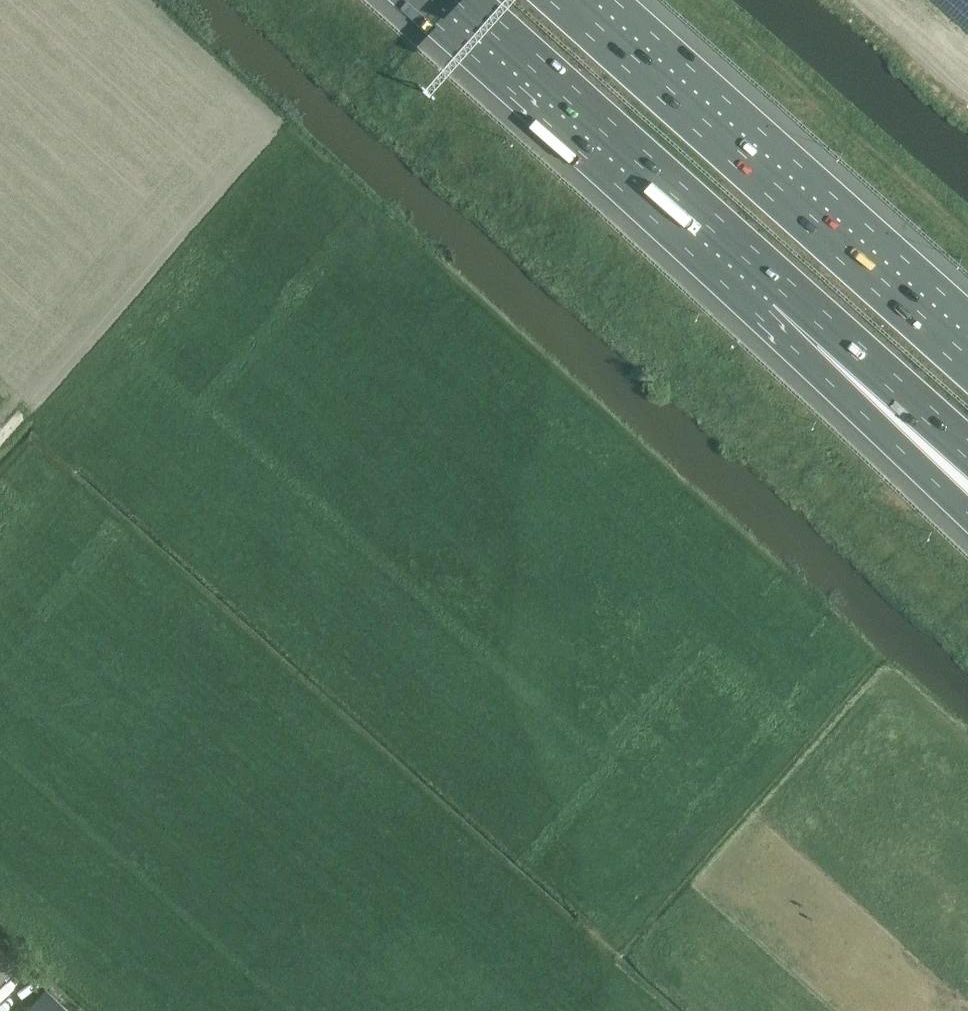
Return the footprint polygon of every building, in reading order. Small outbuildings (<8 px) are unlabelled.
[(15,962),(0,949),(0,979),(15,962)] [(26,1010),(70,1010),(45,989),(26,1010)]
